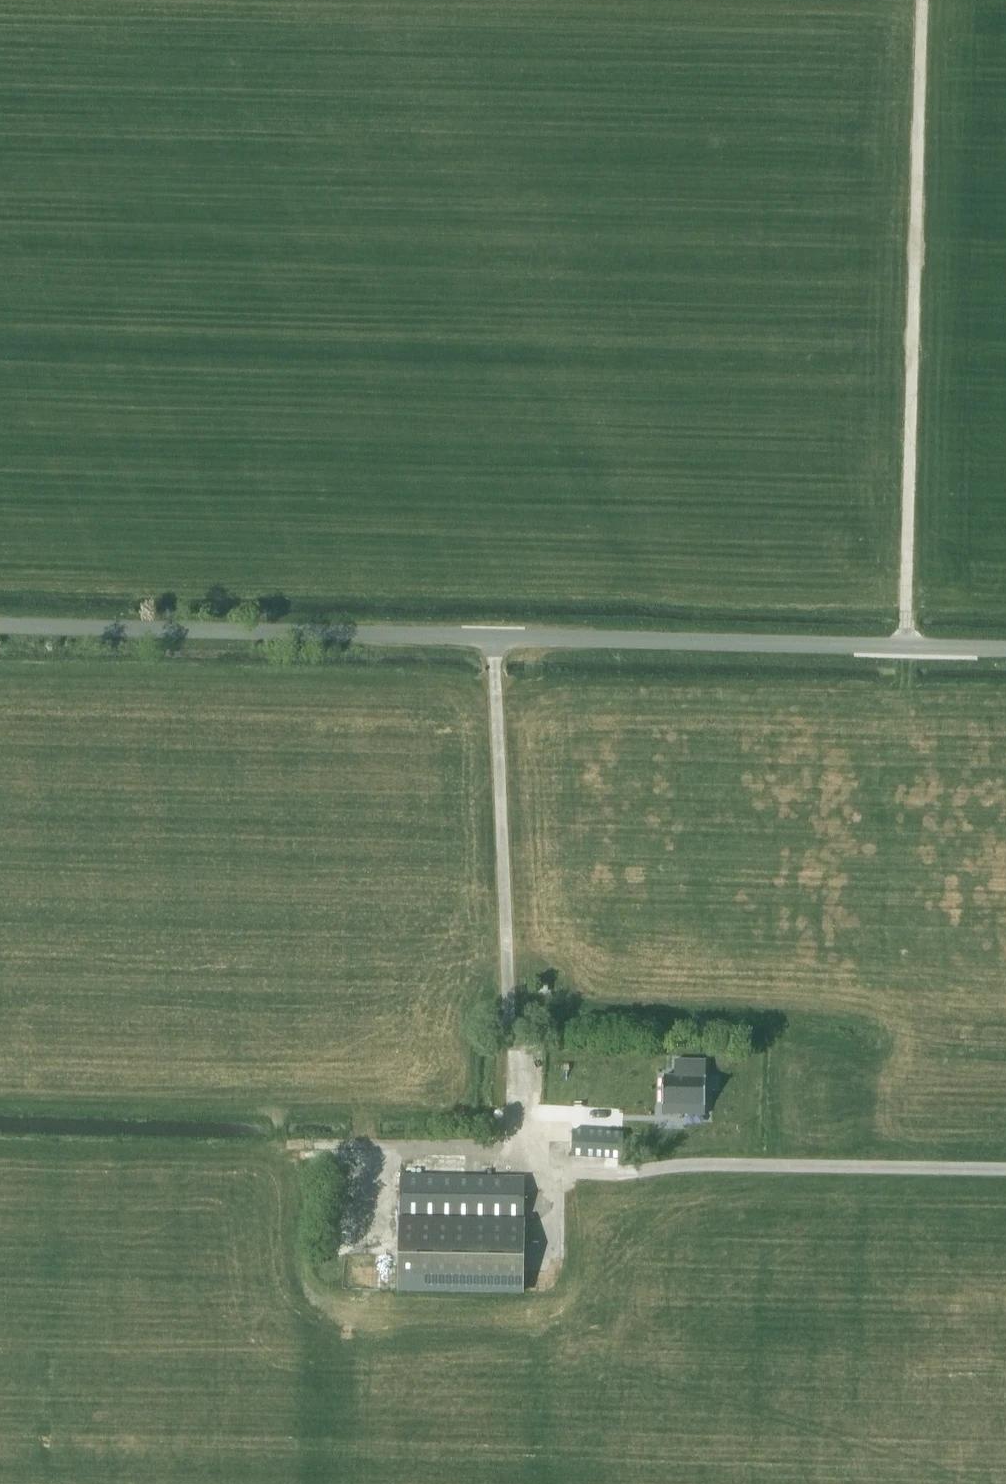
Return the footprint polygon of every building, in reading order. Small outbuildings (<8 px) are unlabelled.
[(663,1074),(663,1104),(687,1104),(687,1112),(705,1112),(705,1058),(673,1058),(673,1074),(663,1074)] [(620,1159),(622,1134),(572,1131),(571,1156),(620,1159)] [(523,1294),(525,1178),(400,1176),(399,1292),(523,1294)]
